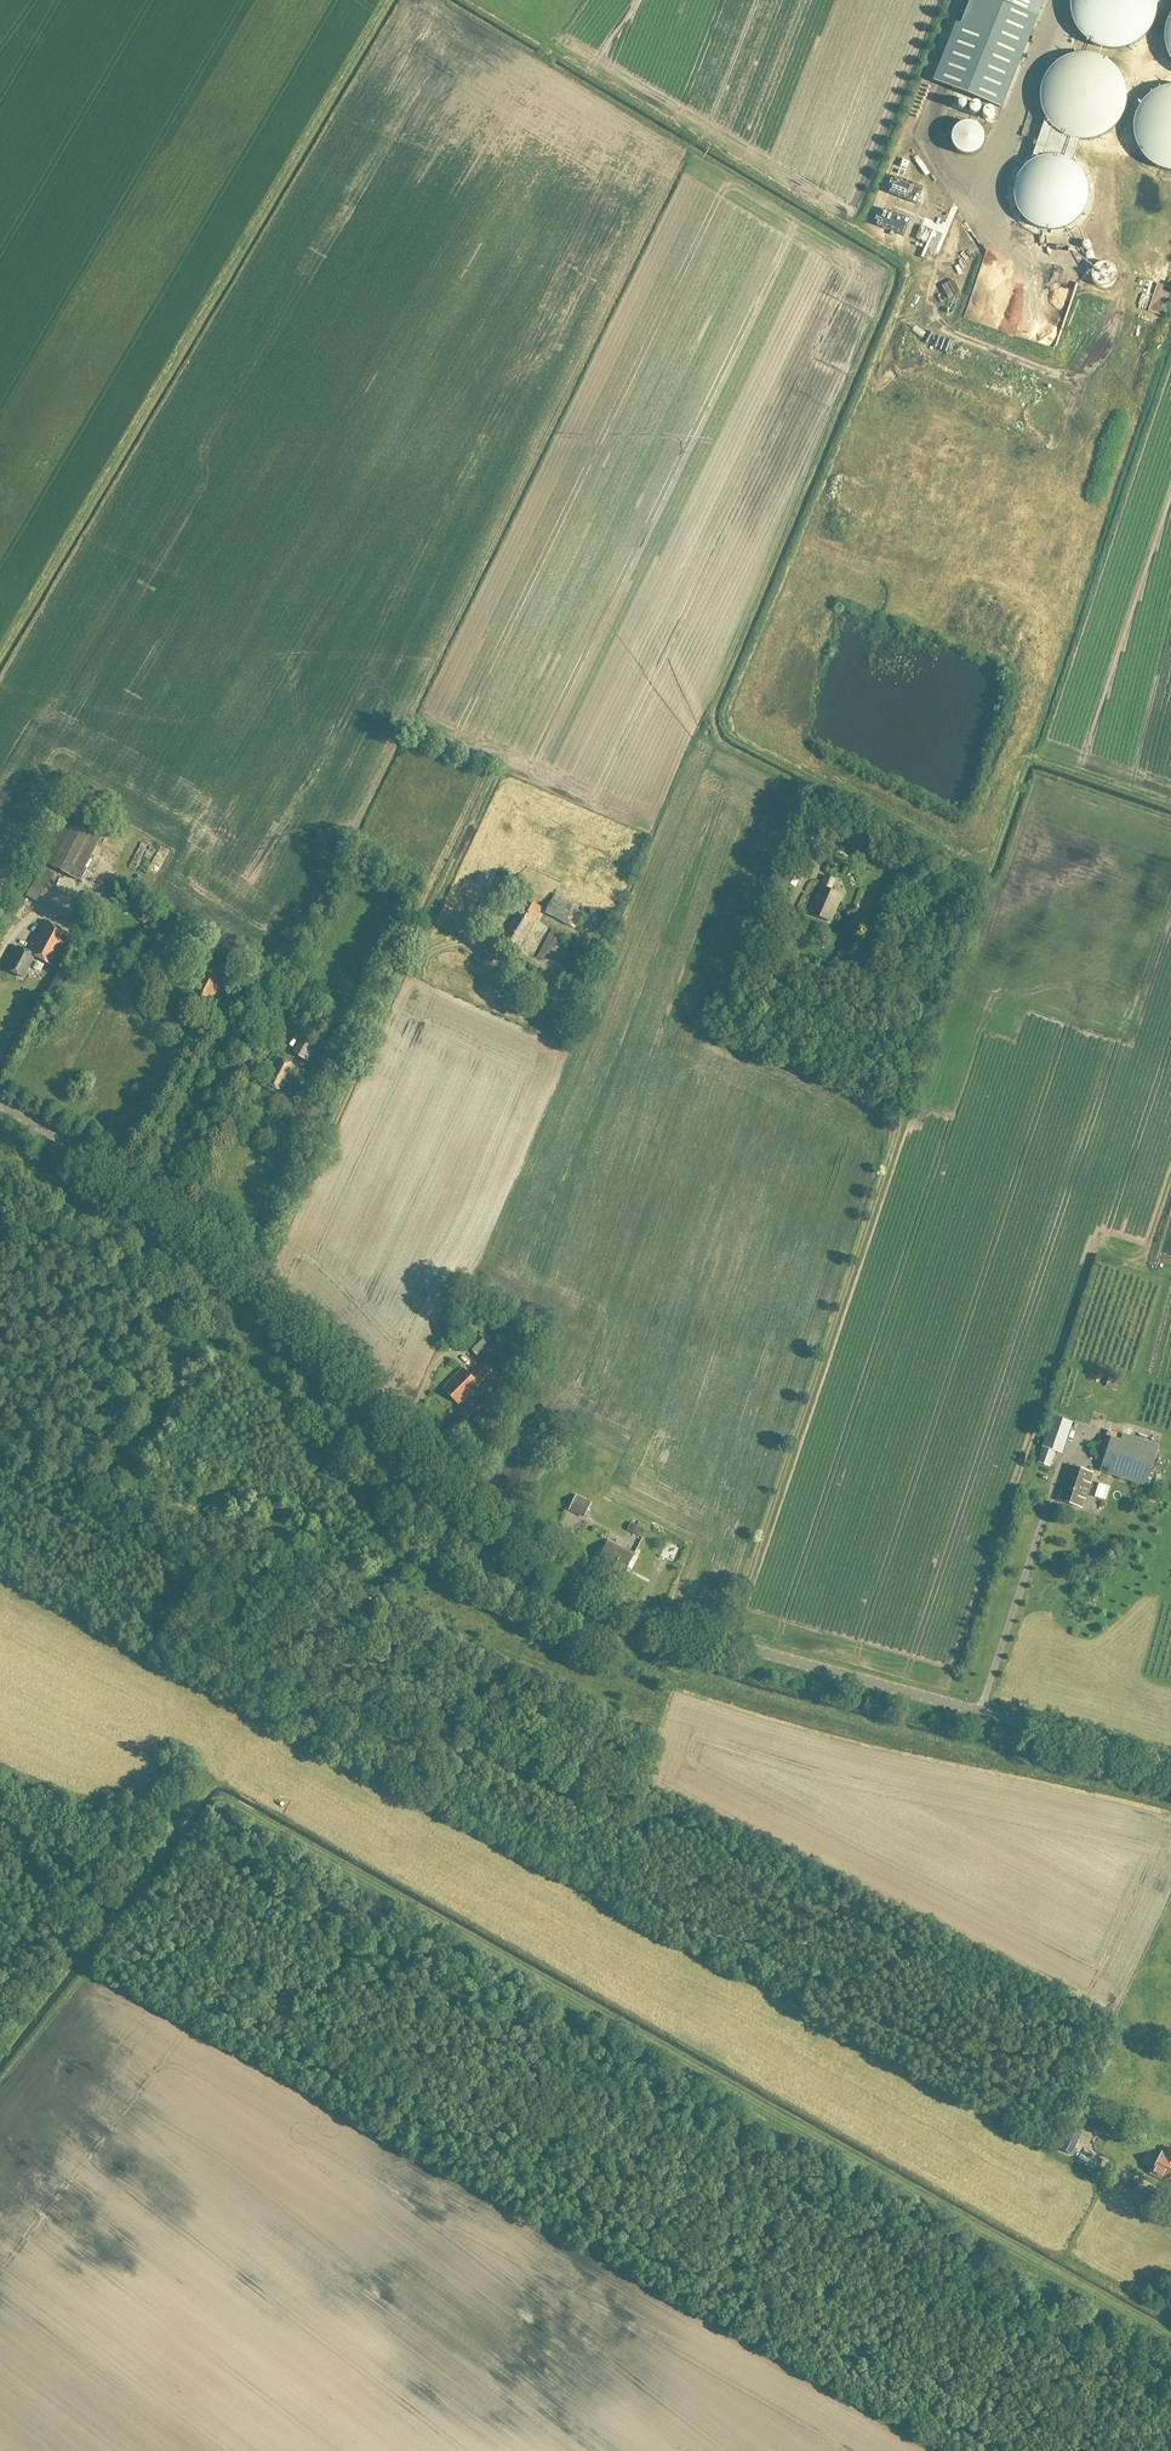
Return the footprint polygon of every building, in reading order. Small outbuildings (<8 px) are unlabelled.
[(933,81),(1002,108),(1038,17),(1044,0),(971,0),(961,26),(956,24),(933,81)] [(1069,5),(1070,14),(1073,23),(1077,31),(1083,37),(1090,43),(1099,46),(1107,48),(1116,49),(1125,47),(1133,43),(1141,38),(1147,31),(1151,24),(1154,15),(1155,6),(1155,0),(1070,0),(1069,5)] [(1041,231),(1050,232),(1058,231),(1066,228),(1074,223),(1080,217),(1084,210),(1087,201),(1088,193),(1086,184),(1083,176),(1078,169),(1071,163),(1079,140),(1088,140),(1097,138),(1105,134),(1112,129),(1117,122),(1122,115),(1125,106),(1126,98),(1125,88),(1122,80),(1117,72),(1111,65),(1103,60),(1095,56),(1086,54),(1076,55),(1067,57),(1059,61),(1052,67),(1046,74),(1042,83),(1040,92),(1040,101),(1041,110),(1045,118),(1030,162),(1024,168),(1018,175),(1015,183),(1013,191),(1013,200),(1016,208),(1020,216),(1026,222),(1033,227),(1041,231)] [(1133,129),(1134,138),(1137,147),(1141,155),(1148,161),(1155,167),(1163,170),(1170,172),(1170,86),(1163,88),(1155,91),(1148,97),(1141,104),(1137,111),(1134,120),(1133,129)] [(940,91),(935,103),(945,107),(950,95),(940,91)] [(951,181),(970,158),(963,152),(945,176),(951,181)] [(896,177),(889,193),(917,204),(923,188),(896,177)] [(883,209),(876,226),(904,237),(910,220),(883,209)] [(1086,299),(1085,310),(1094,311),(1095,300),(1086,299)] [(77,881),(104,829),(68,810),(41,862),(77,881)] [(29,896),(43,904),(60,875),(46,867),(29,896)] [(825,876),(821,886),(809,913),(831,922),(842,895),(830,890),(835,880),(825,876)] [(145,925),(154,912),(146,906),(136,920),(145,925)] [(849,909),(851,917),(859,915),(858,907),(849,909)] [(591,912),(585,927),(591,929),(597,915),(591,912)] [(52,967),(69,935),(42,921),(26,952),(17,947),(5,969),(21,978),(33,957),(52,967)] [(161,936),(152,931),(142,950),(151,955),(161,936)] [(206,1009),(217,985),(196,975),(186,997),(188,998),(187,1000),(206,1009)] [(308,1062),(313,1053),(317,1046),(303,1038),(298,1046),(294,1054),(308,1062)] [(331,1071),(336,1062),(316,1051),(311,1059),(331,1071)] [(245,1065),(251,1068),(256,1059),(250,1055),(245,1065)] [(280,1092),(293,1067),(274,1057),(270,1064),(272,1065),(263,1083),(280,1092)] [(298,1104),(293,1113),(309,1123),(315,1114),(298,1104)] [(477,1355),(487,1344),(478,1336),(468,1346),(477,1355)] [(459,1405),(493,1371),(484,1362),(470,1376),(463,1368),(442,1389),(459,1405)] [(1114,1389),(1117,1390),(1120,1383),(1121,1380),(1109,1376),(1106,1387),(1114,1389)] [(492,1424),(500,1416),(491,1407),(483,1415),(492,1424)] [(1053,1416),(1042,1447),(1037,1462),(1050,1466),(1055,1451),(1061,1453),(1072,1422),(1053,1416)] [(1146,1486),(1159,1446),(1124,1435),(1122,1441),(1112,1438),(1101,1472),(1146,1486)] [(1082,1508),(1093,1473),(1068,1465),(1057,1499),(1082,1508)] [(1097,1497),(1104,1499),(1110,1483),(1102,1481),(1097,1497)] [(591,1503),(576,1496),(569,1511),(584,1518),(591,1503)] [(642,1539),(646,1530),(631,1523),(627,1531),(642,1539)] [(609,1541),(603,1552),(597,1564),(623,1577),(634,1554),(609,1541)] [(1057,2141),(1054,2145),(1074,2155),(1077,2149),(1075,2148),(1084,2131),(1081,2129),(1072,2124),(1070,2123),(1069,2123),(1059,2142),(1057,2141)] [(1170,2184),(1170,2149),(1170,2148),(1167,2154),(1162,2151),(1151,2173),(1170,2184)]
